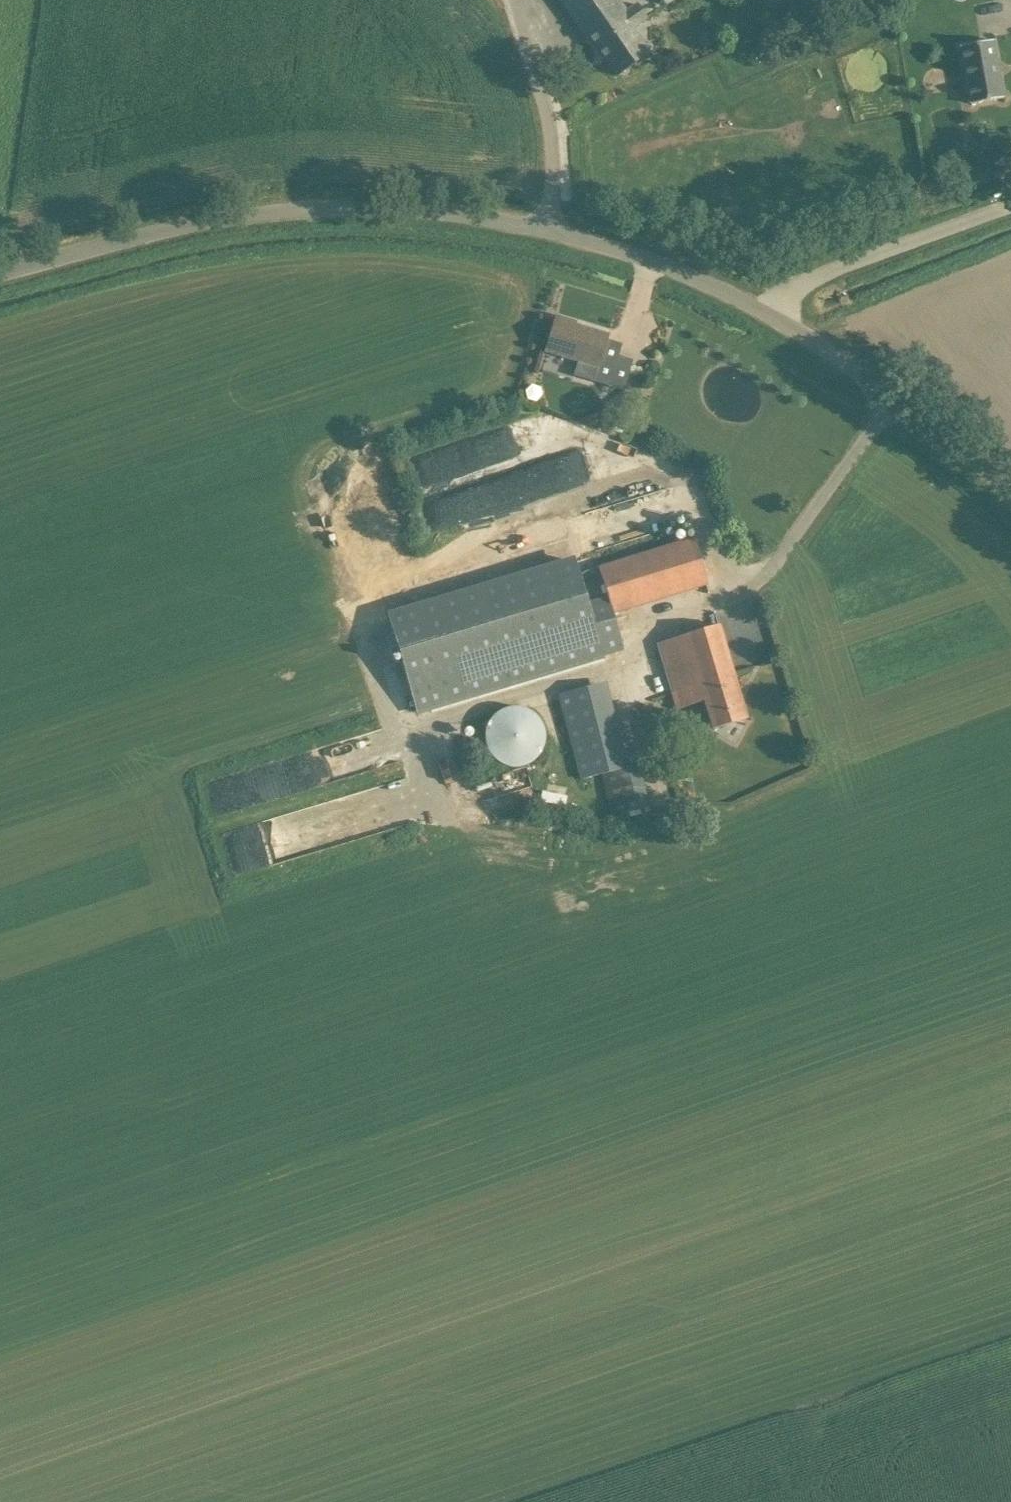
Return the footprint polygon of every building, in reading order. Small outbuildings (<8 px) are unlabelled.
[(627,11),(620,0),(562,0),(589,39),(592,37),(619,76),(646,56),(629,31),(647,18),(637,4),(627,11)] [(961,46),(970,104),(1003,99),(993,41),(961,46)] [(594,381),(598,365),(608,335),(574,325),(576,321),(573,320),(573,321),(557,316),(547,350),(579,359),(574,375),(594,381)] [(617,359),(611,378),(609,386),(624,391),(632,364),(617,359)] [(528,425),(413,455),(421,485),(536,455),(528,425)] [(501,481),(485,485),(490,507),(575,486),(568,455),(513,469),(515,479),(501,483),(501,481)] [(455,502),(430,509),(435,526),(459,519),(455,502)] [(694,538),(675,544),(579,573),(575,559),(387,614),(417,715),(604,659),(603,657),(623,652),(612,613),(708,584),(694,538)] [(720,625),(700,630),(658,643),(677,709),(705,701),(713,729),(728,724),(747,719),(720,625)] [(601,774),(612,817),(649,808),(640,765),(619,770),(597,686),(558,695),(580,780),(601,774)] [(500,771),(545,747),(521,701),(476,724),(500,771)] [(567,796),(542,791),(540,801),(564,807),(567,796)]
